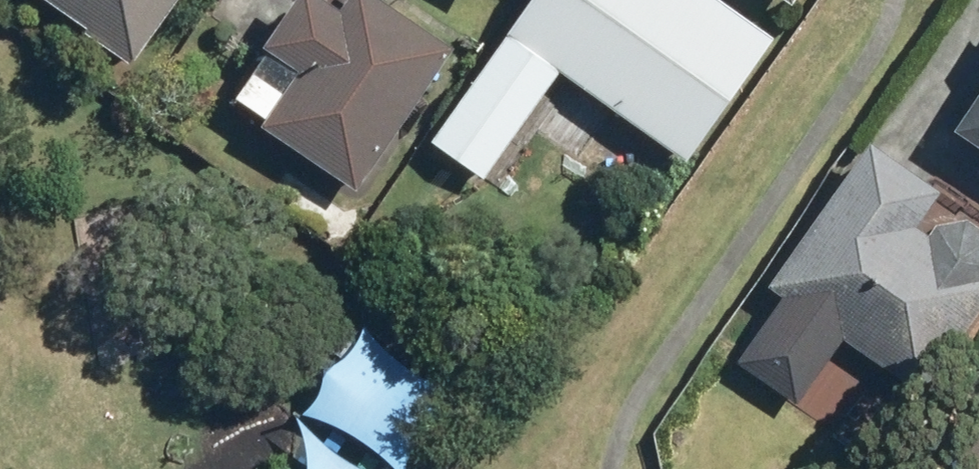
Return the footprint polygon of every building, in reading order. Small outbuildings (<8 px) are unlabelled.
[(143,64),(184,0),(45,0),(143,64)] [(266,130),(361,195),(461,50),(389,0),(357,0),(351,8),(340,0),(303,0),(266,54),(271,57),(242,101),(271,121),(266,130)] [(488,185),(561,77),(693,164),(780,35),(728,0),(536,0),(435,150),(488,185)] [(800,11),(808,0),(784,0),(800,11)] [(960,127),(978,140),(978,98),(960,127)] [(972,214),(939,219),(932,230),(922,223),(946,190),(876,140),(774,282),(787,292),(737,361),(800,405),(849,337),(924,391),(978,315),(978,219),(972,214)] [(418,432),(462,394),(406,365),(365,326),(351,353),(327,373),(319,394),(303,415),(332,424),(360,440),(379,456),(393,468),(409,468),(418,432)] [(323,446),(295,417),(303,438),(306,458),(307,468),(361,468),(323,446)]
